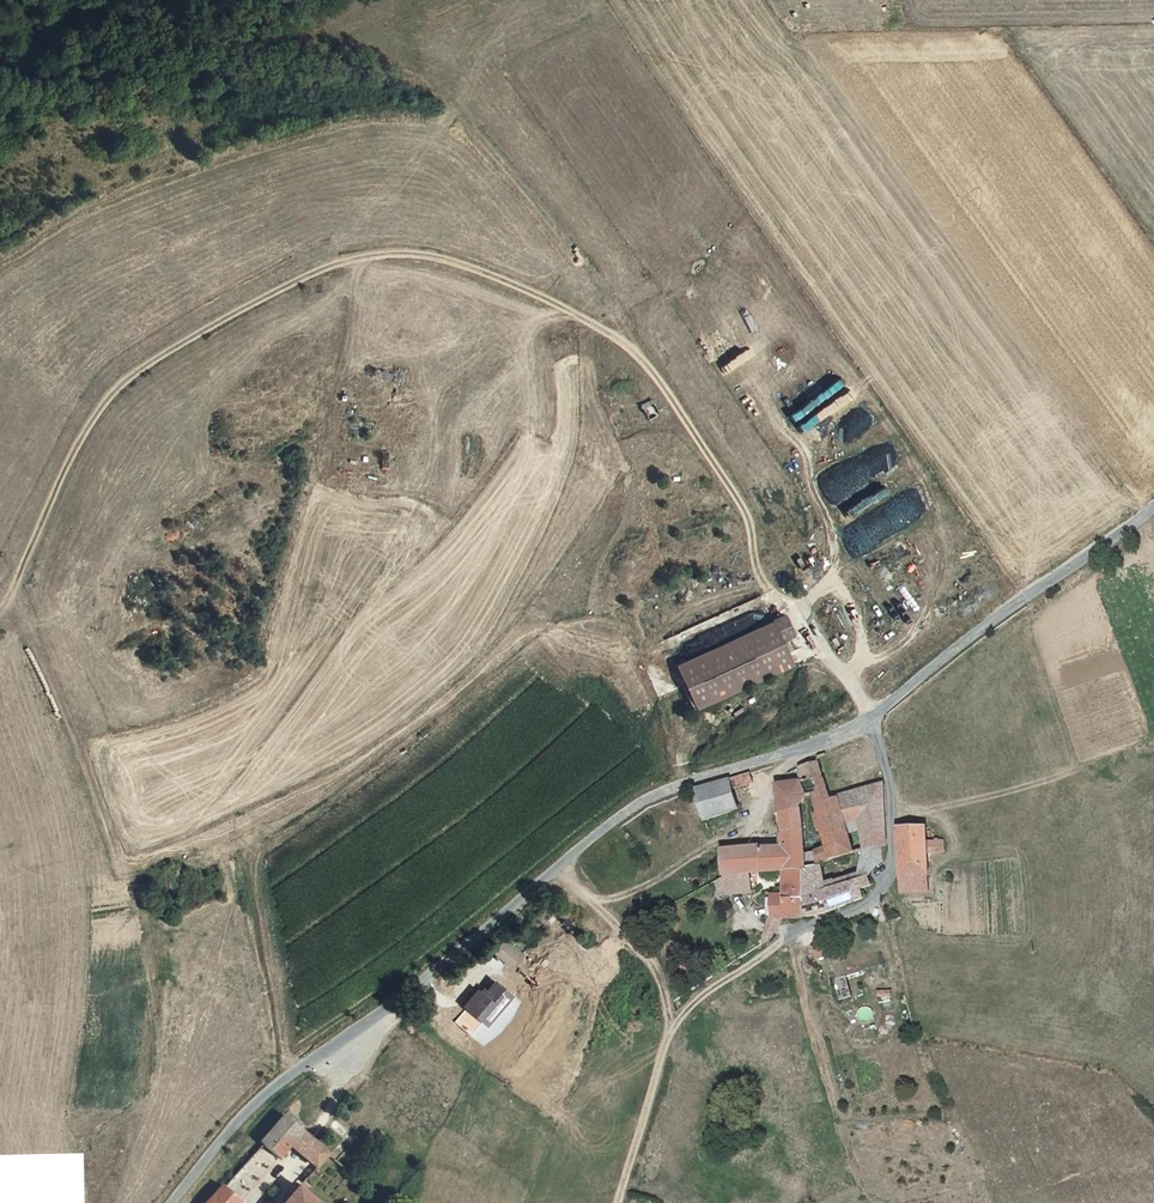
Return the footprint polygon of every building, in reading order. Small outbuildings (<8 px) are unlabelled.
[(839,521),(867,509),(863,498),(835,510),(839,521)] [(751,600),(669,633),(701,714),(799,671),(791,644),(801,640),(789,617),(704,653),(698,640),(756,614),(751,600)] [(846,793),(829,754),(823,761),(825,766),(835,787),(838,795),(846,793)] [(808,804),(807,797),(819,792),(835,787),(825,766),(805,770),(807,779),(795,783),(784,787),(785,800),(786,810),(808,804)] [(793,777),(795,783),(807,779),(805,770),(793,777)] [(709,814),(711,819),(742,810),(739,790),(758,783),(756,772),(702,788),(709,814)] [(855,818),(870,813),(869,804),(889,795),(887,779),(846,793),(849,802),(855,818)] [(819,792),(825,810),(849,802),(846,793),(838,795),(835,787),(819,792)] [(889,795),(869,804),(870,813),(875,846),(893,845),(889,795)] [(825,810),(837,841),(843,858),(867,847),(855,818),(849,802),(825,810)] [(789,848),(765,850),(721,853),(723,879),(748,877),(782,873),(792,872),(808,868),(816,866),(820,866),(808,804),(786,810),(789,848)] [(935,844),(935,831),(908,831),(910,848),(911,893),(908,894),(938,894),(936,860),(952,859),(951,844),(935,844)] [(840,859),(843,858),(837,841),(827,844),(830,855),(832,862),(840,859)] [(890,847),(893,845),(875,846),(876,857),(882,862),(891,855),(890,847)] [(832,862),(830,855),(823,857),(824,865),(825,865),(832,862)] [(840,859),(832,862),(825,865),(825,873),(842,868),(840,859)] [(875,869),(874,862),(841,877),(839,889),(876,875),(875,869)] [(816,866),(817,897),(839,889),(841,877),(842,868),(825,873),(825,865),(824,865),(820,866),(816,866)] [(876,875),(839,889),(817,897),(816,866),(808,868),(809,889),(810,916),(834,909),(857,901),(865,897),(863,887),(876,882),(876,875)] [(784,921),(810,916),(809,889),(808,868),(792,872),(782,873),(782,893),(770,894),(769,920),(784,921)] [(750,893),(748,877),(723,879),(725,895),(750,893)] [(784,921),(769,920),(763,939),(763,946),(772,940),(784,921)] [(519,962),(504,947),(493,958),(508,973),(519,962)] [(846,975),(881,965),(877,950),(830,963),(840,1001),(852,997),(846,975)] [(559,982),(553,988),(565,999),(571,992),(559,982)] [(485,996),(479,991),(468,1004),(492,1023),(512,999),(495,985),(485,996)] [(291,1162),(305,1146),(316,1134),(297,1117),(271,1145),(288,1159),(291,1162)] [(316,1156),(326,1144),(316,1134),(305,1146),(316,1156)] [(316,1183),(339,1155),(326,1144),(316,1156),(315,1158),(321,1163),(310,1177),(316,1183)] [(271,1145),(236,1185),(253,1200),(288,1159),(271,1145)] [(253,1200),(236,1185),(220,1202),(256,1202),(253,1200)] [(299,1202),(323,1202),(310,1190),(299,1202)]
